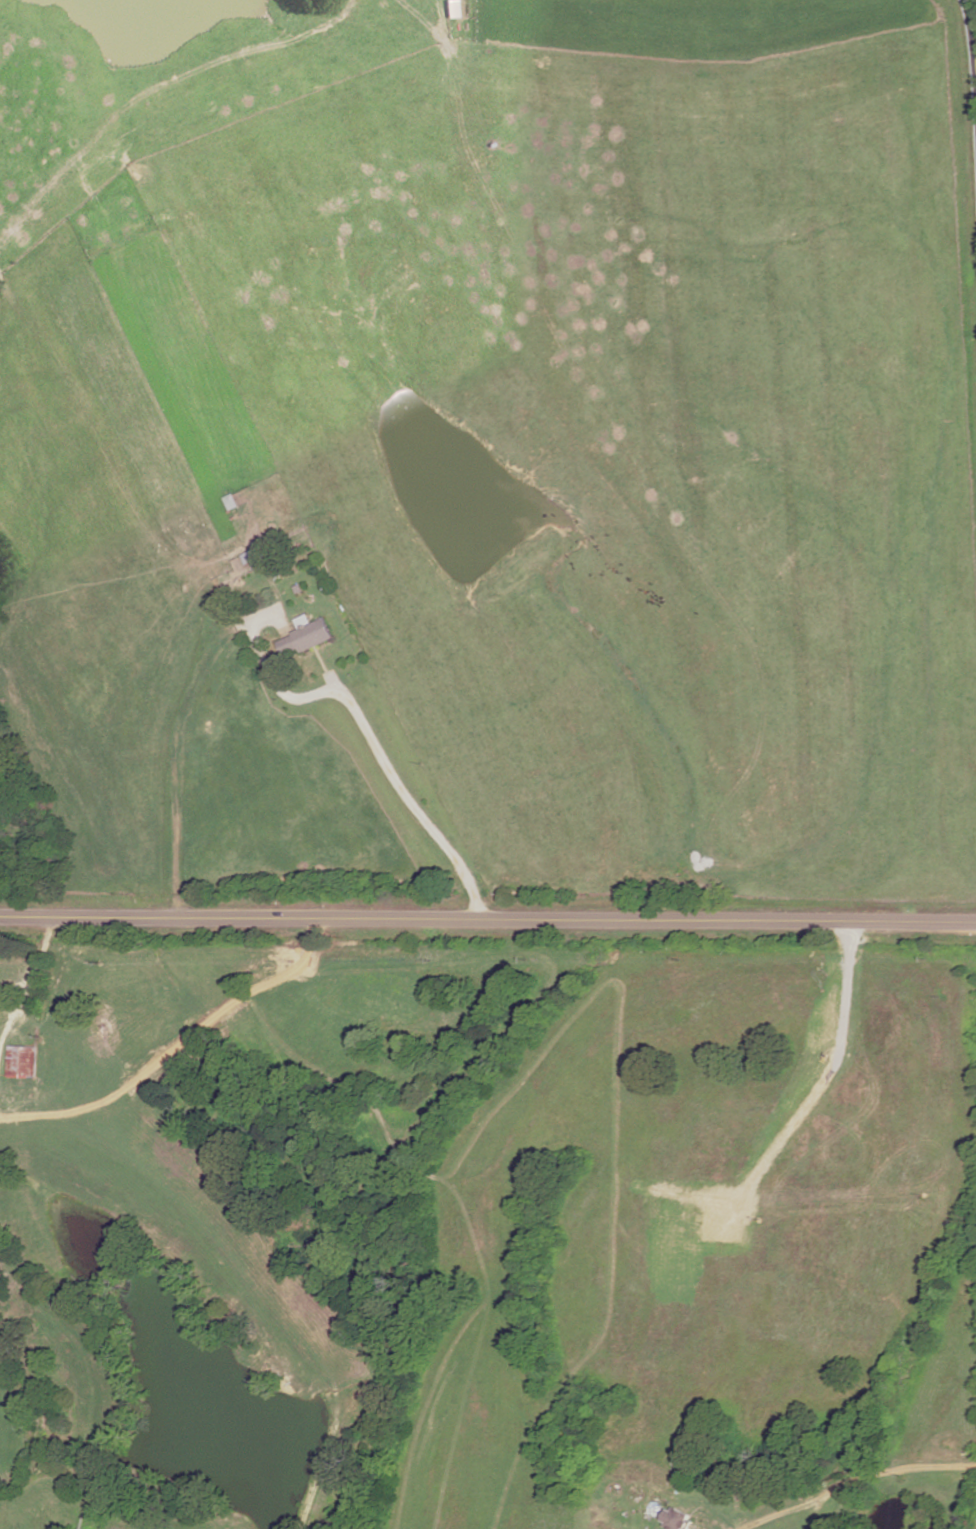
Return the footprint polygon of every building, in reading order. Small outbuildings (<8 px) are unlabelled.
[(272,571),(276,582),(282,579),(278,569),(272,571)] [(334,639),(325,618),(294,631),(296,635),(278,644),(283,656),(300,649),(302,653),(334,639)] [(8,1046),(36,1047),(36,1079),(7,1079),(8,1046)] [(691,1517),(685,1528),(668,1528),(664,1527),(666,1524),(661,1522),(667,1509),(672,1512),(673,1509),(691,1517)]
